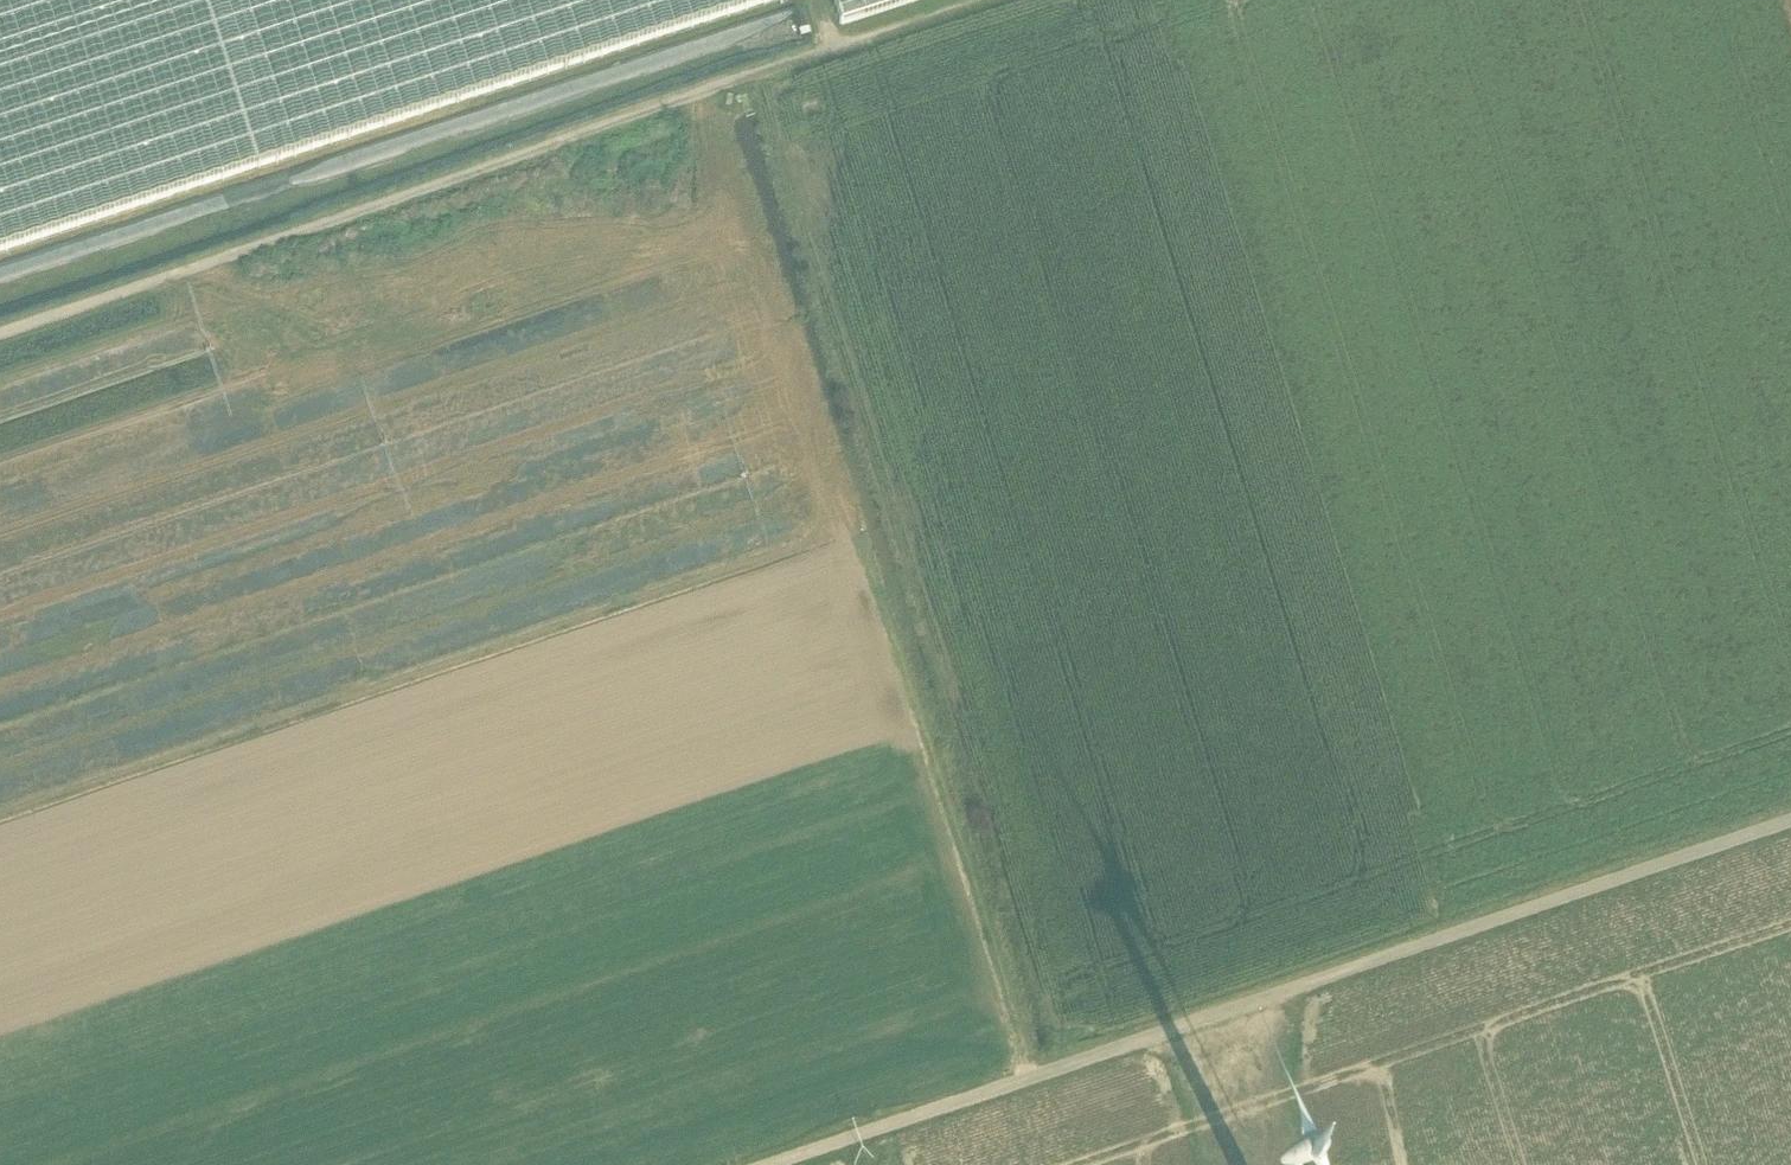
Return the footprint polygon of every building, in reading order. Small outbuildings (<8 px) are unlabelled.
[(774,0),(0,0),(0,249),(774,0)] [(842,27),(924,0),(833,0),(842,27)]
